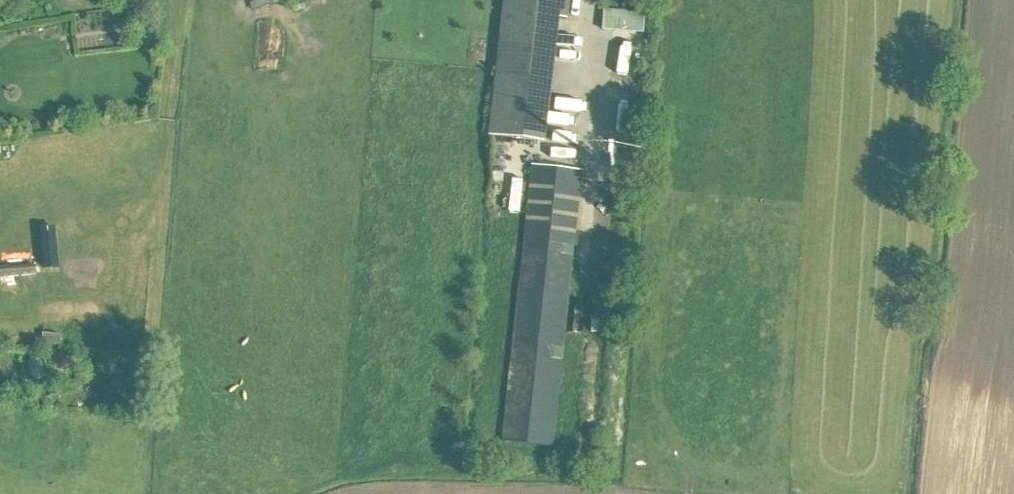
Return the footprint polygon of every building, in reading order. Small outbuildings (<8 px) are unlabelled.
[(254,11),(293,0),(251,0),(254,11)] [(481,0),(461,0),(461,8),(480,8),(481,0)] [(490,137),(539,142),(553,19),(567,20),(570,0),(506,0),(490,137)] [(603,10),(602,32),(644,34),(645,13),(603,10)] [(562,468),(592,193),(520,186),(490,461),(562,468)] [(36,266),(0,270),(0,280),(37,276),(36,266)]
